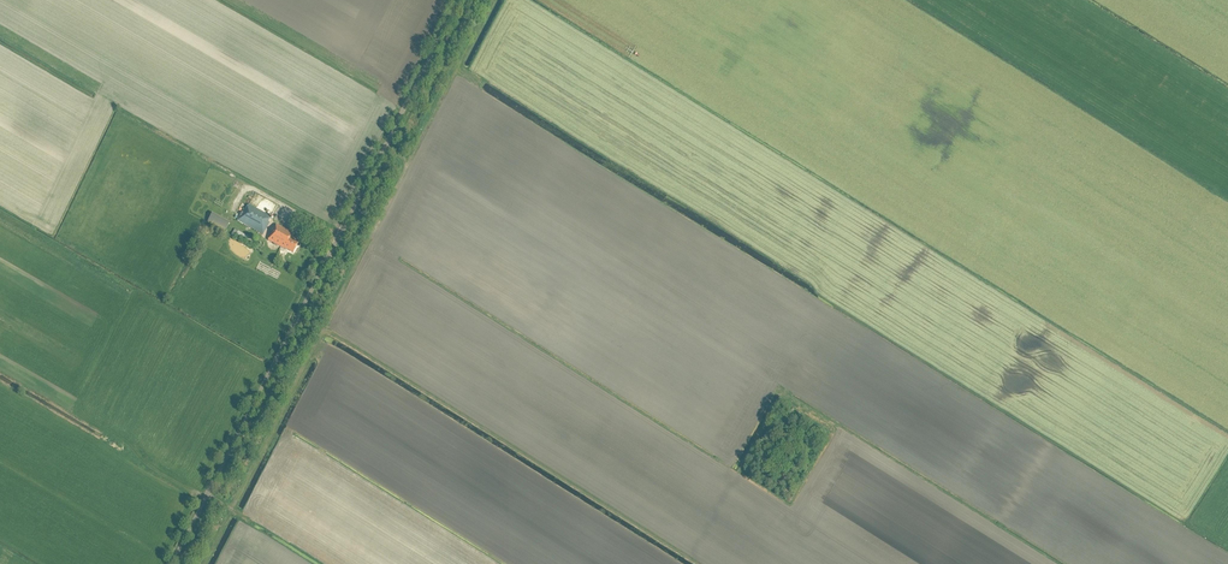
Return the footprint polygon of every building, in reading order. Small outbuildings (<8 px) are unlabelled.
[(237,221),(263,235),(269,223),(267,222),(270,217),(248,205),(245,210),(244,209),(237,221)] [(207,223),(224,232),(229,223),(212,214),(207,223)] [(292,234),(276,226),(268,241),(284,249),(293,253),(298,244),(290,239),(292,234)] [(204,560),(209,549),(205,548),(200,559),(204,560)]
